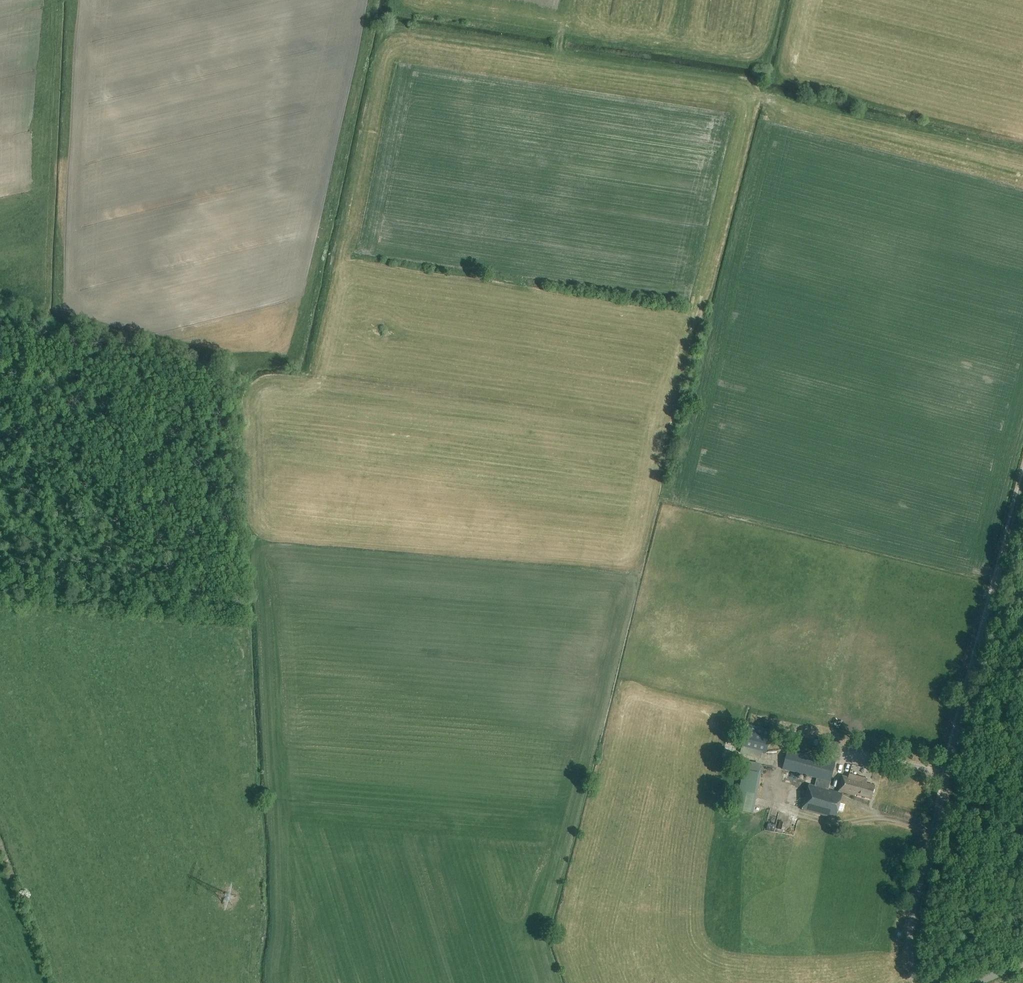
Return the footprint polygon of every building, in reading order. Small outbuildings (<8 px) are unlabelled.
[(766,753),(772,732),(747,726),(742,747),(752,750),(751,756),(761,759),(762,752),(766,753)] [(836,754),(839,744),(819,738),(818,741),(815,740),(813,746),(827,749),(826,751),(836,754)] [(827,790),(834,763),(787,750),(782,770),(816,779),(814,787),(808,786),(801,811),(835,820),(842,794),(840,794),(840,793),(855,797),(855,795),(871,800),(874,786),(866,784),(867,780),(849,775),(848,778),(841,777),(837,793),(827,790)] [(753,815),(761,774),(743,771),(735,812),(753,815)]
